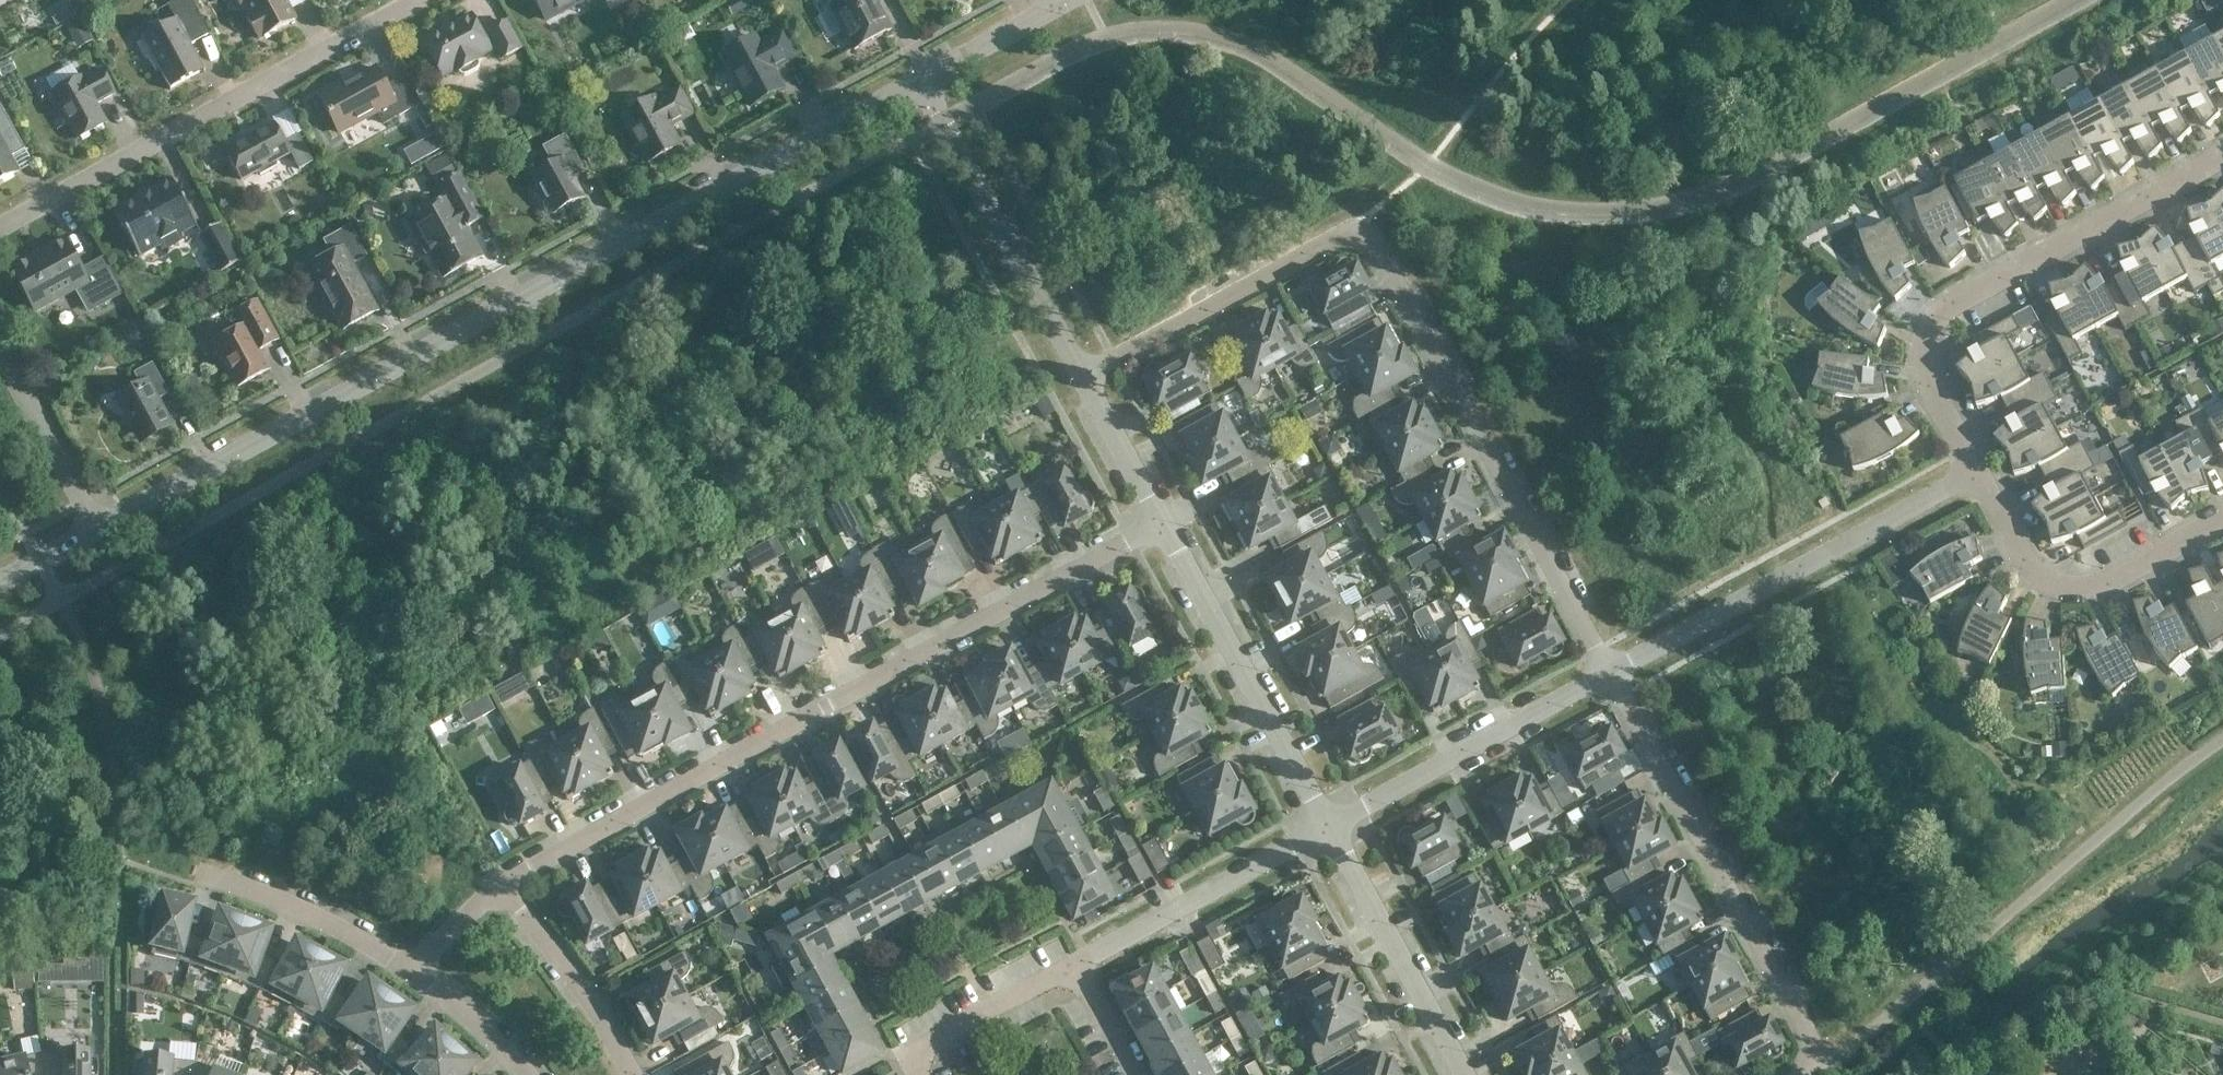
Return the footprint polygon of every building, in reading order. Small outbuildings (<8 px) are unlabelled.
[(149,35),(142,39),(151,55),(147,56),(156,72),(159,70),(170,90),(171,89),(171,88),(190,77),(188,73),(201,66),(204,72),(205,71),(191,45),(209,35),(209,36),(211,36),(191,0),(177,0),(166,6),(167,7),(168,7),(176,20),(149,35)] [(242,8),(246,6),(251,16),(247,18),(258,39),(262,37),(263,38),(295,20),(284,0),(237,0),(242,8)] [(545,20),(581,0),(534,0),(545,20)] [(875,0),(842,0),(830,6),(854,50),(891,30),(883,14),(882,15),(877,6),(878,6),(875,0)] [(65,1),(46,11),(55,28),(74,18),(65,1)] [(2206,3),(2198,7),(2203,16),(2211,12),(2206,3)] [(491,50),(493,49),(494,48),(501,60),(521,49),(506,22),(486,33),(487,34),(483,37),(472,16),(423,42),(442,77),(454,70),(456,74),(458,72),(461,75),(464,76),(468,75),(475,71),(478,68),(479,65),(478,63),(484,60),(483,58),(493,52),(491,50)] [(77,20),(65,27),(68,32),(77,35),(83,32),(77,20)] [(688,23),(675,30),(681,41),(694,35),(688,23)] [(754,37),(722,54),(751,106),(782,89),(771,69),(779,65),(779,66),(797,56),(784,31),(758,45),(754,37)] [(2214,39),(2222,55),(2222,34),(2214,39)] [(2214,39),(2185,55),(2219,117),(2220,116),(2210,97),(2220,91),(2222,95),(2222,96),(2222,55),(2214,39)] [(2219,117),(2185,55),(2157,70),(2191,133),(2191,132),(2181,113),(2192,107),(2194,111),(2198,117),(2202,122),(2207,129),(2219,117)] [(375,68),(358,78),(320,99),(328,114),(327,115),(329,118),(330,118),(339,133),(377,112),(383,124),(418,105),(403,78),(386,88),(375,68)] [(2073,68),(2063,73),(2070,85),(2079,80),(2073,68)] [(81,80),(80,78),(51,93),(77,139),(106,124),(95,104),(114,94),(101,69),(81,80)] [(2191,133),(2157,70),(2128,86),(2162,149),(2163,148),(2152,129),(2163,123),(2165,127),(2169,133),(2173,138),(2178,145),(2191,133)] [(2162,149),(2128,86),(2099,102),(2123,145),(2134,139),(2136,143),(2141,149),(2144,154),(2150,160),(2162,149)] [(655,102),(653,98),(622,115),(648,163),(679,145),(668,126),(694,112),(681,88),(655,102)] [(2123,145),(2099,102),(2070,117),(2104,180),(2105,179),(2095,160),(2105,154),(2108,158),(2112,165),(2115,169),(2121,176),(2134,164),(2123,145)] [(8,155),(9,151),(22,144),(0,105),(0,181),(17,172),(8,155)] [(1993,114),(1982,120),(1988,132),(1999,125),(1993,114)] [(2104,180),(2070,117),(2041,133),(2076,196),(2076,195),(2066,176),(2077,170),(2079,174),(2083,180),(2087,185),(2092,192),(2104,180)] [(298,135),(284,142),(274,124),(255,134),(256,136),(245,142),(244,140),(225,151),(241,180),(257,171),(260,175),(276,167),(274,162),(290,153),(299,170),(313,162),(298,135)] [(2076,196),(2041,133),(2013,149),(2047,211),(2048,211),(2037,192),(2048,186),(2050,190),(2054,196),(2058,201),(2063,207),(2076,196)] [(435,134),(426,139),(433,153),(442,148),(435,134)] [(539,188),(538,190),(537,191),(537,194),(538,198),(540,200),(543,202),(547,202),(553,214),(583,198),(569,173),(581,167),(564,137),(544,148),(553,165),(532,176),(539,188)] [(2047,211),(2013,149),(1984,165),(2018,227),(2019,227),(2008,207),(2019,202),(2021,205),(2026,212),(2029,217),(2035,223),(2047,211)] [(2018,227),(1984,165),(1954,181),(1978,224),(1990,218),(1992,222),(1995,227),(1999,232),(2006,239),(2018,227)] [(460,174),(440,185),(433,189),(440,202),(408,220),(426,254),(429,253),(443,278),(481,257),(465,228),(484,217),(460,174)] [(133,201),(113,211),(139,257),(160,246),(162,249),(177,241),(175,237),(196,226),(171,180),(152,191),(149,185),(146,187),(150,195),(137,202),(133,194),(130,196),(133,201)] [(1957,240),(1970,233),(1946,190),(1932,198),(1914,203),(1917,212),(1918,216),(1920,221),(1923,229),(1928,238),(1932,246),(1935,250),(1938,254),(1944,262),(1947,265),(1951,269),(1966,255),(1957,240)] [(2208,206),(2222,233),(2222,193),(2212,203),(2208,206)] [(363,205),(357,210),(358,219),(367,221),(373,215),(370,207),(363,205)] [(2208,206),(2204,208),(2188,212),(2190,221),(2194,233),(2196,237),(2184,243),(2207,286),(2214,298),(2222,293),(2222,284),(2213,265),(2222,259),(2222,233),(2208,206)] [(1903,272),(1915,265),(1892,222),(1877,231),(1860,235),(1862,244),(1864,249),(1865,253),(1869,261),(1873,270),(1878,278),(1880,282),(1883,286),(1889,294),(1893,298),(1896,301),(1911,287),(1903,272)] [(219,224),(200,235),(221,273),(240,263),(219,224)] [(1808,225),(1790,229),(1794,243),(1812,239),(1808,225)] [(351,265),(354,263),(367,256),(350,226),(323,240),(331,256),(308,268),(320,289),(318,290),(329,310),(331,309),(342,330),(376,311),(351,265)] [(2143,241),(2139,243),(2165,291),(2186,279),(2194,294),(2207,286),(2184,243),(2172,250),(2170,246),(2162,236),(2155,229),(2143,241)] [(49,247),(10,268),(34,312),(82,286),(94,308),(123,293),(105,258),(82,271),(64,238),(49,247)] [(2165,291),(2139,243),(2135,245),(2119,249),(2121,259),(2125,270),(2127,274),(2115,281),(2138,324),(2152,317),(2144,303),(2165,291)] [(1923,248),(1911,255),(1919,266),(1930,259),(1923,248)] [(1310,291),(1325,317),(1330,327),(1370,305),(1364,293),(1368,290),(1355,267),(1355,266),(1353,264),(1353,263),(1351,262),(1349,261),(1346,261),(1344,261),(1343,261),(1341,261),(1339,263),(1338,264),(1336,265),(1336,266),(1335,267),(1335,270),(1334,271),(1334,273),(1335,275),(1335,276),(1336,277),(1310,291)] [(2074,279),(2070,281),(2096,329),(2117,317),(2125,331),(2138,324),(2115,281),(2103,287),(2101,283),(2093,274),(2086,267),(2074,279)] [(1841,279),(1832,294),(1826,287),(1813,297),(1811,300),(1810,303),(1809,306),(1810,310),(1811,312),(1813,315),(1820,308),(1824,312),(1830,319),(1838,326),(1845,331),(1849,334),(1853,337),(1862,342),(1870,346),(1879,349),(1886,330),(1872,320),(1881,308),(1841,279)] [(2096,329),(2070,281),(2066,283),(2050,287),(2052,297),(2055,308),(2058,312),(2045,319),(2069,362),(2083,355),(2075,340),(2096,329)] [(235,313),(243,327),(210,345),(219,360),(222,358),(238,387),(269,370),(258,351),(277,340),(256,302),(235,313)] [(1273,312),(1250,324),(1274,369),(1289,361),(1293,366),(1299,369),(1305,369),(1311,367),(1317,364),(1296,325),(1284,332),(1273,312)] [(2021,330),(2013,316),(1970,340),(1977,353),(1973,355),(1963,363),(1957,369),(1968,382),(1970,386),(2018,360),(2006,338),(2021,330)] [(1378,319),(1338,341),(1324,348),(1327,355),(1331,359),(1337,362),(1343,363),(1349,361),(1357,376),(1402,351),(1389,328),(1385,331),(1378,319)] [(2211,326),(2217,337),(2222,333),(2222,320),(2222,319),(2211,326)] [(139,323),(128,330),(134,341),(145,334),(139,323)] [(1274,369),(1250,324),(1227,337),(1238,357),(1226,364),(1247,402),(1253,399),(1258,395),(1261,389),(1261,383),(1260,377),(1274,369)] [(2169,347),(2157,353),(2163,364),(2174,358),(2169,347)] [(1414,374),(1402,351),(1357,376),(1364,389),(1361,391),(1356,395),(1353,401),(1352,407),(1354,413),(1358,419),(1366,415),(1366,416),(1397,399),(1390,388),(1414,374)] [(2147,351),(2140,355),(2149,371),(2156,367),(2147,351)] [(1868,375),(1870,361),(1821,356),(1820,373),(1813,389),(1822,393),(1831,395),(1840,397),(1850,399),(1860,399),(1870,399),(1879,399),(1888,398),(1885,377),(1868,375)] [(1163,370),(1162,369),(1160,367),(1159,367),(1158,366),(1156,366),(1153,365),(1152,366),(1150,366),(1148,367),(1146,369),(1145,369),(1144,371),(1144,372),(1143,374),(1143,377),(1143,378),(1143,380),(1144,382),(1157,406),(1162,403),(1169,415),(1209,393),(1189,357),(1164,371),(1163,370)] [(2030,381),(2018,360),(1970,386),(1972,390),(1976,406),(1986,404),(1998,400),(2001,398),(2008,410),(2051,386),(2044,373),(2030,381)] [(131,390),(130,393),(115,401),(122,414),(119,426),(131,430),(138,442),(153,434),(156,435),(158,430),(170,424),(157,400),(169,394),(152,363),(133,373),(142,388),(136,391),(131,390)] [(996,375),(1002,386),(1016,379),(1010,367),(996,375)] [(1322,383),(1312,389),(1316,395),(1326,390),(1322,383)] [(2058,399),(2051,386),(2008,410),(2015,422),(2011,424),(2001,432),(1994,438),(2006,451),(2008,455),(2056,429),(2044,407),(2058,399)] [(1043,389),(1032,395),(1045,418),(1055,413),(1043,389)] [(2190,396),(2182,401),(2190,416),(2198,411),(2190,396)] [(1397,400),(1397,399),(1366,416),(1385,450),(1430,426),(1417,403),(1397,414),(1391,403),(1397,400)] [(1317,401),(1301,409),(1307,420),(1323,411),(1317,401)] [(1176,440),(1189,463),(1234,439),(1214,404),(1174,426),(1181,438),(1176,440)] [(1877,409),(1871,413),(1874,419),(1881,416),(1877,409)] [(2189,416),(2212,459),(2222,454),(2222,416),(2210,423),(2202,409),(2198,411),(2190,416),(2189,416)] [(1257,411),(1249,416),(1256,427),(1263,423),(1257,411)] [(1884,416),(1841,440),(1850,454),(1854,471),(1863,469),(1867,468),(1872,466),(1880,462),(1889,458),(1898,453),(1906,447),(1914,441),(1920,435),(1906,420),(1891,429),(1884,416)] [(2212,459),(2189,416),(2176,423),(2183,438),(2162,449),(2188,497),(2192,495),(2208,491),(2206,482),(2203,470),(2200,466),(2212,459)] [(1442,449),(1430,426),(1385,450),(1404,485),(1429,471),(1422,460),(1442,449)] [(2056,429),(2008,455),(2010,459),(2014,475),(2035,469),(2039,467),(2046,479),(2064,469),(2094,453),(2086,439),(2068,450),(2056,429)] [(2123,437),(2112,443),(2118,455),(2119,454),(2129,449),(2123,437)] [(1241,453),(1234,439),(1189,463),(1201,486),(1225,473),(1232,485),(1267,466),(1269,464),(1266,458),(1262,453),(1256,450),(1250,450),(1244,452),(1241,453)] [(2129,449),(2119,454),(2142,498),(2155,491),(2157,495),(2166,505),(2172,511),(2184,499),(2188,497),(2162,449),(2141,461),(2133,447),(2129,449)] [(2048,493),(2032,508),(2044,520),(2046,524),(2094,498),(2082,476),(2110,461),(2103,448),(2064,469),(2046,479),(2052,491),(2048,493)] [(1274,478),(1267,466),(1232,485),(1232,486),(1242,480),(1248,491),(1224,504),(1236,527),(1281,503),(1269,481),(1274,478)] [(1324,466),(1313,472),(1319,482),(1330,476),(1324,466)] [(1063,470),(1028,490),(1050,530),(1061,523),(1064,528),(1089,514),(1090,513),(1091,512),(1092,510),(1093,508),(1093,506),(1093,504),(1093,503),(1092,501),(1091,499),(1091,498),(1090,497),(1088,496),(1086,495),(1085,495),(1084,494),(1082,494),(1080,494),(1079,495),(1077,495),(1063,470)] [(1435,483),(1429,471),(1404,485),(1390,492),(1393,499),(1397,503),(1403,506),(1409,507),(1415,505),(1423,519),(1468,495),(1455,472),(1435,483)] [(1050,530),(1028,490),(993,508),(1018,553),(1041,540),(1030,520),(1040,514),(1049,530),(1050,530)] [(1480,518),(1468,495),(1423,519),(1442,554),(1472,537),(1472,536),(1466,539),(1460,529),(1480,518)] [(2105,519),(2094,498),(2046,524),(2048,528),(2052,544),(2059,542),(2067,540),(2073,538),(2077,536),(2084,549),(2127,525),(2119,511),(2105,519)] [(844,502),(833,508),(837,516),(848,510),(844,502)] [(1293,524),(1281,503),(1236,527),(1249,550),(1273,537),(1280,549),(1332,521),(1324,507),(1293,524)] [(995,566),(1018,553),(993,508),(978,516),(974,512),(969,509),(963,508),(957,510),(950,514),(971,552),(984,545),(995,566)] [(932,542),(917,550),(942,595),(965,582),(962,577),(975,571),(945,517),(939,520),(934,524),(931,530),(930,536),(932,542)] [(1376,523),(1365,529),(1375,546),(1386,540),(1376,523)] [(1322,532),(1308,540),(1282,554),(1289,566),(1265,579),(1277,602),(1322,578),(1314,563),(1319,561),(1324,556),(1326,551),(1327,545),(1325,539),(1322,532)] [(1478,549),(1472,537),(1442,554),(1447,552),(1454,564),(1458,561),(1470,583),(1515,558),(1502,535),(1478,549)] [(1918,570),(1911,576),(1923,589),(1931,604),(1974,581),(1967,568),(1982,560),(1977,540),(1973,541),(1968,543),(1963,544),(1958,546),(1945,552),(1941,554),(1934,558),(1930,561),(1926,564),(1922,567),(1918,570)] [(878,547),(872,550),(894,589),(906,583),(919,607),(942,595),(917,550),(902,558),(900,553),(896,549),(890,546),(884,545),(878,547)] [(753,549),(742,555),(747,564),(758,558),(753,549)] [(894,589),(872,550),(872,551),(867,554),(863,558),(860,564),(859,570),(861,576),(846,584),(871,629),(894,616),(883,596),(894,589)] [(1891,553),(1878,560),(1886,573),(1899,566),(1891,553)] [(1419,555),(1408,561),(1412,569),(1423,563),(1419,555)] [(1528,581),(1515,558),(1470,583),(1489,618),(1530,596),(1523,584),(1528,581)] [(1435,560),(1423,567),(1428,574),(1439,568),(1435,560)] [(2205,570),(2189,574),(2191,580),(2192,586),(2196,595),(2198,599),(2186,605),(2210,648),(2222,641),(2222,602),(2205,570)] [(2217,589),(2206,570),(2205,570),(2222,602),(2222,585),(2217,589)] [(1406,577),(1398,581),(1404,593),(1412,589),(1406,577)] [(1334,599),(1322,578),(1277,602),(1290,625),(1314,612),(1320,623),(1310,628),(1311,629),(1346,610),(1339,597),(1334,599)] [(810,585),(804,589),(825,627),(837,621),(848,641),(871,629),(846,584),(831,592),(827,587),(822,584),(816,584),(810,585)] [(1991,666),(2012,622),(2000,616),(2007,600),(1992,587),(1986,594),(1980,602),(1975,610),(1972,614),(1970,619),(1966,627),(1963,636),(1961,641),(1960,646),(1958,655),(1976,658),(1991,666)] [(1390,588),(1380,593),(1385,602),(1387,603),(1395,598),(1390,588)] [(825,627),(804,589),(798,592),(793,596),(791,601),(790,607),(792,613),(777,621),(802,666),(825,654),(814,633),(825,627)] [(1106,608),(1095,614),(1117,654),(1152,635),(1138,610),(1140,608),(1141,608),(1142,607),(1143,605),(1143,604),(1144,602),(1144,601),(1144,600),(1144,598),(1144,596),(1143,594),(1142,594),(1141,592),(1140,591),(1138,590),(1137,590),(1135,589),(1133,589),(1131,589),(1129,590),(1104,603),(1106,608)] [(654,599),(637,608),(647,626),(663,617),(654,599)] [(2183,658),(2198,651),(2175,607),(2162,614),(2154,599),(2134,604),(2135,609),(2136,613),(2139,622),(2141,626),(2143,631),(2145,635),(2148,640),(2152,648),(2155,652),(2158,656),(2164,664),(2170,670),(2183,658)] [(1348,609),(1346,610),(1311,629),(1317,640),(1293,654),(1305,677),(1350,652),(1343,638),(1345,637),(1350,633),(1353,627),(1353,621),(1351,615),(1348,609)] [(1497,631),(1502,641),(1516,667),(1542,654),(1542,655),(1544,656),(1546,658),(1548,659),(1549,659),(1552,659),(1554,659),(1556,659),(1557,658),(1559,657),(1560,655),(1561,653),(1562,652),(1562,651),(1563,649),(1563,647),(1562,646),(1562,644),(1548,619),(1544,622),(1537,609),(1497,631)] [(1117,654),(1095,614),(1094,614),(1103,630),(1092,636),(1081,616),(1058,628),(1082,673),(1117,654)] [(730,615),(722,619),(728,630),(729,629),(736,626),(730,615)] [(802,666),(777,621),(743,640),(756,665),(767,659),(779,679),(802,666)] [(2066,691),(2063,641),(2048,642),(2047,625),(2027,621),(2025,631),(2025,636),(2024,641),(2024,646),(2024,651),(2024,659),(2025,668),(2026,673),(2027,678),(2029,688),(2032,697),(2049,691),(2066,691)] [(1444,642),(1446,648),(1431,656),(1456,701),(1479,688),(1468,668),(1480,661),(1459,623),(1453,626),(1448,630),(1445,635),(1444,642)] [(723,651),(708,659),(733,704),(756,691),(744,671),(756,665),(743,640),(736,626),(729,629),(728,630),(724,633),(722,639),(721,645),(723,651)] [(2126,686),(2142,679),(2118,636),(2105,643),(2097,627),(2077,632),(2078,637),(2080,642),(2083,650),(2084,655),(2086,659),(2089,664),(2091,668),(2095,676),(2098,680),(2101,684),(2104,688),(2107,692),(2113,699),(2126,686)] [(1082,673),(1058,628),(1035,641),(1046,661),(1034,667),(1056,707),(1057,706),(1049,692),(1082,673)] [(600,632),(588,638),(593,646),(599,648),(606,644),(600,632)] [(1010,650),(987,662),(1011,707),(1026,699),(1028,704),(1032,708),(1038,711),(1044,712),(1050,710),(1056,707),(1034,667),(1023,674),(1010,650)] [(1358,667),(1350,652),(1305,677),(1318,700),(1323,697),(1329,709),(1384,680),(1380,673),(1376,669),(1371,666),(1364,665),(1358,667)] [(1388,661),(1396,675),(1409,700),(1422,693),(1433,713),(1456,701),(1431,656),(1416,664),(1412,659),(1407,656),(1400,656),(1395,658),(1388,661)] [(671,661),(667,664),(687,703),(698,696),(709,717),(733,704),(708,659),(693,667),(689,663),(684,660),(677,659),(671,661)] [(1011,707),(987,662),(964,675),(966,679),(955,686),(984,740),(990,737),(995,733),(998,727),(998,721),(996,715),(1011,707)] [(656,693),(641,701),(666,746),(689,733),(675,709),(687,703),(667,664),(666,663),(660,666),(655,670),(652,676),(651,682),(653,688),(656,693)] [(1138,673),(1132,677),(1137,686),(1147,681),(1144,675),(1138,673)] [(1124,681),(1122,687),(1125,693),(1136,687),(1130,678),(1124,681)] [(506,682),(492,690),(500,705),(514,697),(506,682)] [(984,740),(955,686),(954,686),(962,702),(952,708),(941,687),(918,700),(942,745),(976,726),(984,740)] [(1145,720),(1153,735),(1198,711),(1185,687),(1165,699),(1158,686),(1120,707),(1123,714),(1127,719),(1133,721),(1139,722),(1145,720)] [(486,694),(470,702),(479,719),(495,710),(486,694)] [(1395,734),(1381,708),(1375,698),(1335,720),(1342,732),(1337,735),(1350,758),(1351,760),(1352,761),(1354,762),(1356,763),(1358,764),(1359,764),(1360,764),(1362,764),(1364,763),(1365,763),(1367,761),(1369,760),(1370,758),(1371,756),(1371,754),(1371,752),(1370,750),(1370,748),(1395,734)] [(942,745),(918,700),(895,713),(906,733),(895,739),(887,723),(886,723),(915,778),(916,777),(909,763),(942,745)] [(643,758),(666,746),(641,701),(626,709),(622,704),(617,701),(610,701),(604,703),(598,706),(628,760),(640,754),(643,758)] [(580,734),(565,742),(590,787),(613,775),(602,754),(614,748),(593,709),(586,713),(581,717),(578,722),(578,728),(580,734)] [(1210,733),(1198,711),(1153,735),(1161,750),(1156,754),(1154,759),(1153,765),(1155,771),(1158,778),(1197,757),(1190,745),(1210,733)] [(915,778),(886,723),(874,730),(872,725),(848,738),(872,783),(888,774),(892,779),(898,782),(904,782),(910,781),(915,778)] [(1588,736),(1588,738),(1589,739),(1589,741),(1564,755),(1589,800),(1619,783),(1614,774),(1624,769),(1617,756),(1622,754),(1608,729),(1607,727),(1606,727),(1604,726),(1602,725),(1600,724),(1598,724),(1596,725),(1595,725),(1594,726),(1592,727),(1591,728),(1590,729),(1589,730),(1588,732),(1588,734),(1588,736)] [(522,748),(530,762),(552,802),(553,801),(545,785),(555,779),(567,800),(590,787),(565,742),(550,751),(546,746),(541,743),(534,742),(528,744),(522,748)] [(862,788),(838,744),(814,757),(817,761),(805,767),(835,822),(840,819),(845,814),(848,809),(848,803),(846,797),(862,788)] [(2065,744),(2052,745),(2053,759),(2066,758),(2065,744)] [(2078,748),(2067,748),(2068,762),(2079,762),(2078,748)] [(1176,778),(1196,813),(1240,788),(1228,765),(1223,768),(1217,756),(1176,778)] [(552,802),(530,762),(495,781),(509,806),(507,807),(506,809),(504,811),(504,813),(503,814),(503,816),(503,818),(504,819),(504,820),(505,821),(506,823),(507,824),(509,825),(511,826),(512,826),(515,827),(516,827),(517,826),(519,826),(544,812),(541,808),(552,802)] [(997,764),(981,773),(986,783),(1003,774),(1002,773),(1000,775),(995,765),(997,764)] [(835,822),(805,767),(804,768),(813,783),(802,789),(791,769),(768,782),(793,827),(808,818),(811,823),(817,826),(823,826),(829,825),(835,822)] [(1105,767),(1096,772),(1101,781),(1110,776),(1105,767)] [(986,783),(981,773),(964,782),(965,782),(967,780),(972,790),(970,791),(970,792),(986,783)] [(1526,775),(1503,788),(1528,832),(1563,813),(1550,789),(1537,795),(1526,775)] [(1031,851),(1053,778),(1000,806),(1026,854),(1031,851)] [(1053,778),(1031,851),(1033,855),(1081,830),(1088,826),(1085,820),(1087,819),(1076,799),(1067,804),(1053,778)] [(793,827),(768,782),(745,794),(756,814),(745,820),(737,805),(736,805),(766,859),(771,856),(776,852),(779,846),(779,840),(777,835),(793,827)] [(955,787),(954,787),(937,796),(943,806),(960,797),(957,798),(952,789),(955,787)] [(1253,811),(1240,788),(1196,813),(1208,836),(1234,822),(1234,823),(1235,824),(1236,825),(1237,826),(1239,827),(1241,828),(1243,828),(1246,828),(1248,827),(1250,826),(1251,825),(1252,824),(1253,823),(1254,821),(1254,820),(1254,818),(1254,817),(1254,814),(1254,813),(1253,811)] [(1528,832),(1503,788),(1480,800),(1491,820),(1479,827),(1492,852),(1528,832)] [(1596,812),(1615,848),(1660,823),(1647,800),(1643,803),(1636,790),(1596,812)] [(1113,808),(1113,807),(1105,791),(1095,797),(1103,813),(1104,813),(1102,810),(1112,805),(1113,808)] [(1457,792),(1444,799),(1455,820),(1468,813),(1457,792)] [(943,806),(937,796),(921,805),(921,806),(924,804),(929,814),(926,815),(943,806)] [(766,859),(736,805),(725,811),(722,807),(699,819),(724,864),(757,846),(765,860),(766,859)] [(976,814),(979,818),(981,822),(980,822),(1004,866),(1026,854),(1000,806),(993,810),(991,806),(976,814)] [(911,811),(893,821),(898,831),(916,821),(916,820),(914,822),(909,812),(911,811)] [(1127,833),(1118,816),(1119,819),(1110,824),(1108,821),(1117,838),(1127,833)] [(981,822),(979,818),(956,830),(982,878),(1004,866),(980,822),(981,822)] [(724,864),(699,819),(676,832),(689,856),(678,862),(699,901),(704,898),(709,894),(712,888),(713,882),(709,872),(724,864)] [(1396,841),(1397,843),(1397,844),(1398,845),(1411,869),(1415,867),(1427,888),(1451,874),(1446,866),(1462,857),(1443,821),(1417,835),(1416,833),(1415,832),(1413,830),(1411,830),(1409,829),(1406,829),(1405,829),(1403,830),(1401,831),(1399,833),(1398,834),(1397,836),(1397,837),(1396,839),(1396,841)] [(1672,846),(1660,823),(1615,848),(1627,869),(1622,872),(1629,884),(1624,887),(1655,871),(1648,859),(1672,846)] [(888,836),(883,826),(867,835),(869,834),(874,843),(872,845),(888,836)] [(982,878),(956,830),(934,842),(960,890),(982,878)] [(1093,851),(1081,830),(1033,855),(1045,878),(1093,851)] [(1136,849),(1127,833),(1117,838),(1126,855),(1127,855),(1125,852),(1135,847),(1136,849)] [(1155,840),(1141,848),(1156,875),(1170,867),(1155,840)] [(855,842),(855,841),(838,850),(844,860),(860,851),(858,852),(853,843),(855,842)] [(960,890),(934,842),(879,873),(905,920),(960,890)] [(655,848),(632,861),(657,906),(690,887),(698,901),(699,901),(678,862),(666,869),(655,848)] [(844,860),(838,850),(822,859),(822,860),(825,858),(830,868),(827,869),(844,860)] [(1105,873),(1093,851),(1045,878),(1057,899),(1105,873)] [(1152,877),(1139,855),(1127,861),(1139,884),(1152,877)] [(789,859),(777,865),(783,875),(795,869),(789,859)] [(657,906),(632,861),(609,874),(620,894),(609,900),(601,884),(600,884),(622,925),(657,906)] [(811,866),(811,865),(795,874),(801,884),(817,875),(814,876),(809,867),(811,866)] [(1655,872),(1655,871),(1624,887),(1610,895),(1614,902),(1618,906),(1623,909),(1629,910),(1636,908),(1643,922),(1688,898),(1675,875),(1655,886),(1649,875),(1655,872)] [(905,920),(879,873),(857,884),(883,932),(905,920)] [(1120,900),(1105,873),(1057,899),(1072,926),(1120,900)] [(801,884),(795,874),(779,883),(782,882),(787,891),(784,892),(785,893),(801,884)] [(1434,912),(1447,935),(1491,910),(1472,875),(1432,897),(1439,909),(1434,912)] [(622,925),(600,884),(589,891),(586,886),(561,900),(560,900),(559,902),(558,904),(557,905),(557,907),(557,908),(557,910),(557,911),(557,913),(558,915),(559,916),(561,918),(563,919),(566,920),(568,920),(570,920),(573,919),(587,944),(622,925)] [(883,932),(857,884),(835,896),(861,944),(883,932)] [(750,889),(741,894),(744,900),(754,895),(750,889)] [(1577,891),(1564,898),(1570,909),(1583,902),(1577,891)] [(1281,909),(1256,923),(1244,929),(1257,952),(1268,946),(1313,921),(1301,899),(1300,897),(1298,895),(1297,895),(1295,894),(1293,893),(1291,893),(1290,893),(1288,893),(1286,894),(1284,895),(1282,897),(1282,898),(1281,899),(1280,901),(1280,902),(1280,904),(1280,905),(1280,906),(1281,908),(1281,909)] [(861,944),(835,896),(813,908),(840,956),(861,944)] [(1701,921),(1688,898),(1643,922),(1662,957),(1692,940),(1692,939),(1686,942),(1680,932),(1701,921)] [(177,961),(190,964),(198,936),(186,933),(192,906),(188,905),(189,903),(168,899),(168,901),(164,900),(160,919),(155,918),(151,936),(155,937),(151,955),(177,961)] [(840,956),(813,908),(761,937),(835,959),(840,956)] [(737,910),(729,914),(736,927),(744,923),(737,910)] [(1503,932),(1491,910),(1447,935),(1459,958),(1483,945),(1490,956),(1525,937),(1524,936),(1515,941),(1508,929),(1503,932)] [(210,940),(198,936),(190,964),(202,968),(225,977),(245,922),(227,915),(227,917),(220,915),(210,940)] [(1326,944),(1313,921),(1268,946),(1288,981),(1328,959),(1321,947),(1326,944)] [(263,928),(245,922),(225,977),(248,985),(260,990),(271,964),(260,958),(269,933),(262,930),(263,928)] [(1523,923),(1517,926),(1522,934),(1529,930),(1526,924),(1523,923)] [(719,925),(715,937),(720,945),(727,947),(732,929),(719,925)] [(1597,929),(1588,934),(1594,945),(1602,940),(1597,929)] [(835,959),(761,937),(775,963),(769,967),(783,992),(789,989),(822,971),(822,970),(836,962),(835,959)] [(1209,937),(1195,945),(1210,972),(1224,964),(1209,937)] [(1532,950),(1525,937),(1490,956),(1490,957),(1500,952),(1505,962),(1481,975),(1494,998),(1539,974),(1527,952),(1532,950)] [(1699,951),(1692,940),(1662,957),(1667,955),(1674,967),(1679,964),(1691,986),(1735,961),(1723,938),(1699,951)] [(283,969),(271,964),(260,990),(271,995),(293,1007),(320,955),(303,946),(302,948),(296,945),(283,969)] [(626,962),(636,957),(631,947),(621,952),(626,962)] [(1203,970),(1191,948),(1179,954),(1191,977),(1203,970)] [(628,999),(640,1022),(685,998),(677,983),(682,980),(686,976),(689,971),(690,965),(688,959),(684,952),(645,974),(652,986),(628,999)] [(53,967),(40,967),(40,980),(104,980),(104,954),(92,954),(92,959),(66,959),(66,964),(53,964),(53,967)] [(337,964),(320,955),(293,1007),(315,1018),(326,1025),(341,999),(330,993),(342,969),(336,965),(337,964)] [(1748,984),(1735,961),(1691,986),(1710,1021),(1750,999),(1743,987),(1748,984)] [(849,985),(836,962),(822,970),(822,971),(789,989),(801,1011),(849,985)] [(1106,989),(1121,1015),(1168,989),(1154,963),(1106,989)] [(33,966),(14,967),(16,989),(35,987),(33,966)] [(128,970),(128,984),(142,984),(143,970),(128,970)] [(1547,989),(1539,974),(1494,998),(1507,1021),(1531,1008),(1537,1021),(1574,1000),(1571,994),(1567,989),(1561,986),(1555,986),(1549,988),(1547,989)] [(187,975),(184,985),(192,988),(196,978),(187,975)] [(1303,1009),(1311,1024),(1356,999),(1343,976),(1323,987),(1316,975),(1278,996),(1281,1003),(1285,1007),(1291,1010),(1297,1011),(1303,1009)] [(1215,992),(1206,976),(1207,978),(1198,983),(1197,981),(1196,981),(1205,997),(1215,992)] [(352,1006),(341,999),(326,1025),(337,1031),(342,1024),(362,1038),(390,997),(374,986),(373,988),(367,984),(352,1006)] [(861,1007),(849,985),(801,1011),(813,1033),(861,1007)] [(1610,985),(1598,992),(1604,1004),(1617,998),(1610,985)] [(746,991),(755,1008),(765,1002),(756,986),(757,988),(748,993),(746,991)] [(1265,986),(1252,993),(1256,1000),(1269,993),(1265,986)] [(183,988),(181,995),(192,999),(195,992),(183,988)] [(1180,1011),(1168,989),(1121,1015),(1133,1037),(1180,1011)] [(142,995),(129,992),(129,1012),(140,1012),(142,1009),(142,995)] [(1224,1009),(1215,992),(1205,997),(1214,1014),(1215,1014),(1213,1011),(1223,1006),(1224,1009)] [(406,1008),(390,997),(362,1038),(383,1051),(378,1059),(387,1067),(405,1044),(395,1036),(411,1013),(404,1009),(406,1008)] [(693,1013),(685,998),(640,1022),(653,1045),(677,1032),(684,1044),(723,1023),(720,1016),(715,1012),(710,1009),(704,1008),(698,1010),(693,1013)] [(1368,1022),(1356,999),(1311,1024),(1319,1039),(1314,1043),(1312,1048),(1311,1054),(1313,1060),(1316,1067),(1355,1046),(1348,1033),(1368,1022)] [(774,1019),(765,1002),(755,1008),(764,1024),(763,1022),(772,1017),(774,1019)] [(1249,1006),(1236,1014),(1240,1022),(1254,1014),(1249,1006)] [(873,1029),(861,1007),(813,1033),(825,1055),(873,1029)] [(248,1009),(243,1020),(255,1026),(261,1014),(248,1009)] [(1763,1023),(1762,1020),(1756,1010),(1716,1032),(1736,1069),(1761,1055),(1762,1056),(1763,1057),(1764,1058),(1766,1059),(1767,1060),(1769,1060),(1771,1060),(1773,1060),(1774,1060),(1776,1059),(1778,1058),(1779,1057),(1780,1056),(1781,1054),(1782,1051),(1782,1050),(1782,1049),(1782,1047),(1781,1045),(1781,1044),(1768,1020),(1763,1023)] [(1192,1033),(1180,1011),(1133,1037),(1145,1059),(1192,1033)] [(1556,1017),(1530,1030),(1537,1043),(1513,1056),(1523,1074),(1533,1074),(1570,1054),(1558,1033),(1563,1030),(1556,1017)] [(227,1019),(223,1027),(234,1031),(237,1023),(227,1019)] [(1239,1036),(1230,1019),(1231,1022),(1222,1027),(1221,1024),(1220,1025),(1229,1041),(1239,1036)] [(873,1029),(825,1055),(836,1074),(851,1074),(887,1055),(873,1029)] [(770,1035),(779,1052),(789,1046),(780,1030),(779,1030),(781,1032),(772,1037),(770,1035)] [(405,1044),(387,1067),(397,1074),(398,1074),(430,1074),(455,1047),(440,1035),(439,1036),(434,1031),(416,1052),(405,1044)] [(1192,1033),(1145,1059),(1153,1074),(1167,1074),(1204,1055),(1192,1033)] [(1651,1057),(1660,1074),(1690,1074),(1685,1065),(1697,1058),(1683,1033),(1670,1040),(1672,1045),(1651,1057)] [(1248,1052),(1239,1036),(1229,1041),(1238,1058),(1239,1057),(1237,1055),(1246,1050),(1248,1052)] [(725,1071),(730,1067),(732,1062),(733,1055),(731,1049),(728,1043),(674,1073),(675,1074),(727,1074),(725,1071)] [(798,1063),(789,1046),(779,1052),(788,1068),(787,1065),(796,1060),(798,1063)] [(473,1066),(467,1061),(469,1060),(455,1047),(430,1074),(465,1074),(473,1066)] [(1269,1047),(1259,1052),(1259,1053),(1265,1063),(1271,1059),(1273,1055),(1269,1047)] [(43,1054),(45,1074),(98,1074),(99,1073),(99,1070),(99,1067),(99,1065),(98,1063),(98,1060),(97,1058),(91,1058),(91,1053),(62,1053),(62,1054),(43,1054)] [(1386,1054),(1366,1065),(1359,1053),(1320,1074),(1321,1074),(1397,1074),(1386,1054)] [(43,1054),(24,1058),(0,1063),(0,1070),(1,1074),(45,1074),(43,1054)] [(1570,1054),(1533,1074),(1582,1074),(1570,1054)] [(1204,1055),(1167,1074),(1215,1074),(1204,1055)] [(195,1063),(173,1061),(173,1060),(145,1057),(144,1062),(138,1062),(137,1063),(136,1065),(136,1067),(135,1070),(135,1072),(135,1074),(192,1074),(195,1063)] [(1651,1057),(1629,1069),(1626,1064),(1613,1072),(1615,1074),(1660,1074),(1651,1057)] [(778,1061),(765,1069),(768,1074),(786,1074),(778,1061)] [(195,1063),(192,1074),(229,1074),(215,1070),(195,1063)] [(1254,1063),(1255,1065),(1246,1071),(1244,1068),(1248,1074),(1261,1074),(1254,1063)]
